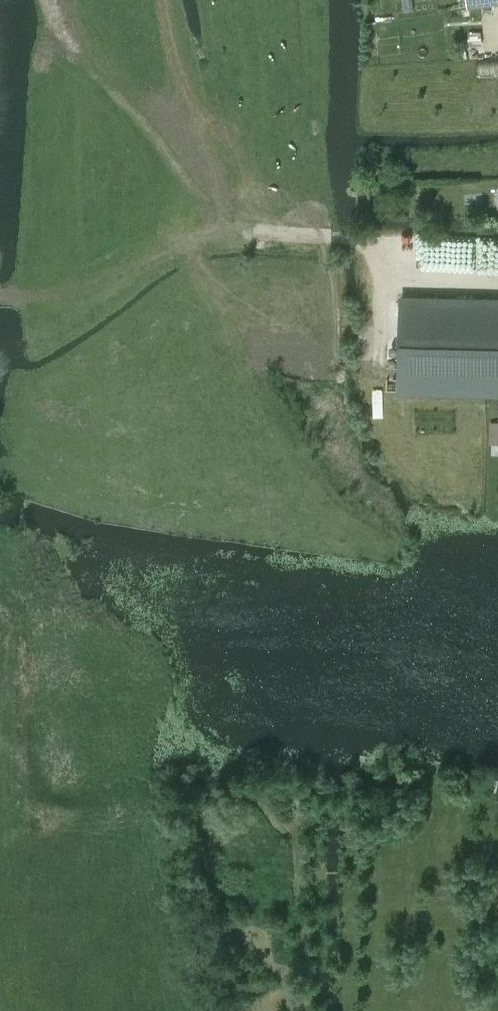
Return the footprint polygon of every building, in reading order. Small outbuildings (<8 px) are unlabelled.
[(401,299),(399,390),(497,392),(497,302),(401,299)]
